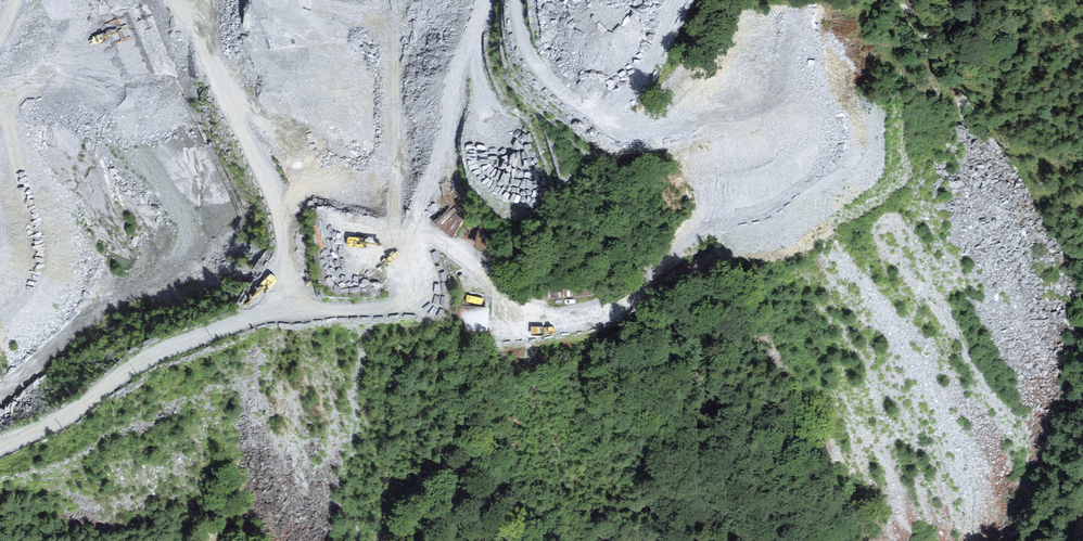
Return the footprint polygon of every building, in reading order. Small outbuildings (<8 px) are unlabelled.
[(446,210),(437,227),(455,237),(465,220),(446,210)] [(488,304),(459,301),(457,329),(486,332),(488,304)]
